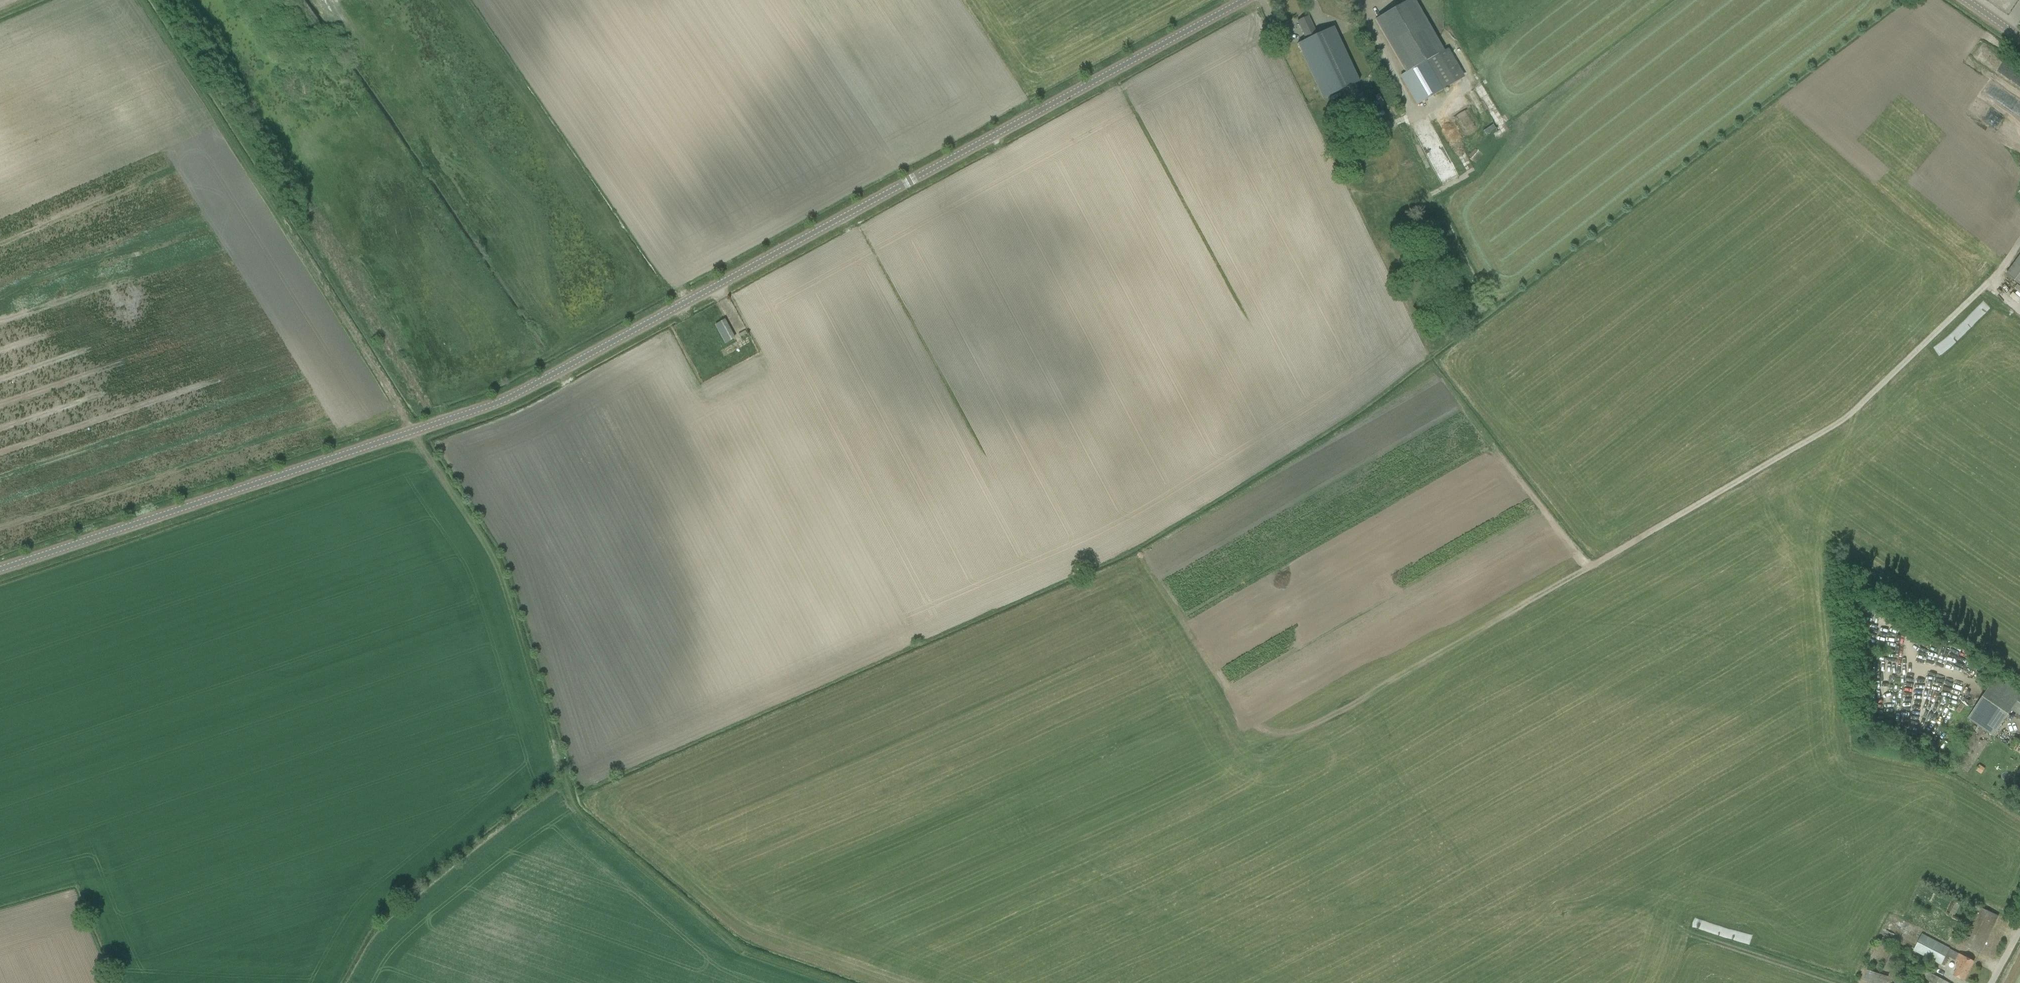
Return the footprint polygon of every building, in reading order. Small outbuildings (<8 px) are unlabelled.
[(1448,49),(1444,51),(1414,0),(1410,0),(1375,20),(1406,72),(1401,75),(1417,104),(1464,77),(1448,49)] [(1306,40),(1297,44),(1323,99),(1349,87),(1359,82),(1334,27),(1316,35),(1308,16),(1298,21),(1306,40)] [(726,344),(736,337),(724,318),(714,325),(726,344)] [(1997,676),(1968,719),(1993,736),(2011,710),(2019,716),(2019,692),(1997,676)] [(2019,794),(2019,787),(2015,784),(2012,789),(2019,794)] [(1961,945),(1980,954),(1998,916),(1978,907),(1961,945)] [(1957,969),(1953,975),(1964,981),(1973,962),(1921,935),(1914,950),(1944,966),(1949,957),(1958,962),(1955,968),(1957,969)] [(1867,970),(1863,982),(1867,982),(1886,982),(1888,977),(1867,970)]
